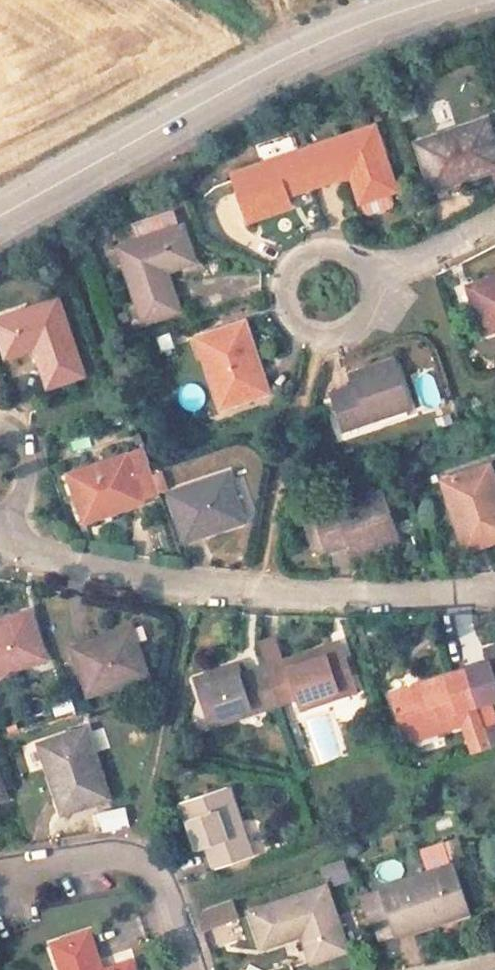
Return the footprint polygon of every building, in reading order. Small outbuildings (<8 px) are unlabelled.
[(494,169),(494,146),(486,120),(417,143),(432,190),(494,169)] [(361,202),(396,190),(374,127),(299,152),(311,187),(351,174),(361,202)] [(289,194),(311,187),(299,152),(230,175),(246,221),(292,205),(289,194)] [(179,310),(166,271),(194,261),(182,226),(180,227),(173,209),(132,224),(138,241),(119,248),(144,323),(179,310)] [(468,287),(484,333),(494,330),(494,278),(468,287)] [(83,375),(58,300),(0,320),(0,337),(7,356),(35,347),(48,387),(83,375)] [(244,323),(203,336),(211,359),(206,361),(221,407),(268,392),(244,323)] [(211,359),(203,336),(198,339),(206,361),(211,359)] [(330,395),(342,429),(411,406),(396,360),(349,376),(353,387),(330,395)] [(420,375),(421,405),(437,404),(436,374),(420,375)] [(126,455),(69,474),(85,521),(143,502),(162,495),(145,447),(126,453),(126,455)] [(466,550),(494,541),(494,484),(489,465),(443,481),(466,550)] [(243,520),(228,474),(170,494),(185,540),(243,520)] [(398,538),(383,492),(314,514),(325,550),(349,542),(352,553),(398,538)] [(312,554),(325,550),(314,514),(301,519),(312,554)] [(0,622),(0,673),(45,658),(29,612),(0,622)] [(131,628),(74,648),(89,694),(147,675),(131,628)] [(267,668),(285,662),(277,638),(260,644),(267,668)] [(357,689),(342,643),(285,662),(267,668),(278,703),(289,699),(295,697),(300,709),(357,689)] [(484,651),(487,663),(465,670),(476,705),(494,699),(494,647),(484,651)] [(267,668),(244,675),(240,664),(194,680),(209,727),(278,703),(267,668)] [(484,728),(476,705),(465,670),(389,694),(403,732),(460,713),(474,753),(491,747),(484,728)] [(55,717),(76,710),(70,694),(49,701),(55,717)] [(494,746),(494,724),(484,728),(491,747),(494,746)] [(63,813),(109,798),(86,729),(45,743),(53,765),(47,767),(63,813)] [(47,767),(53,765),(45,743),(40,744),(47,767)] [(216,868),(251,856),(227,787),(181,802),(196,849),(208,846),(216,868)] [(101,833),(130,825),(125,806),(96,813),(101,833)] [(444,841),(419,849),(427,874),(379,890),(360,896),(372,931),(391,925),(408,919),(412,930),(470,911),(455,867),(453,866),(452,865),(444,841)] [(329,884),(350,879),(345,860),(325,865),(329,884)] [(312,962),(347,950),(326,886),(251,911),(263,946),(303,933),(312,962)] [(201,929),(239,920),(234,901),(197,909),(201,929)] [(408,919),(391,925),(395,936),(412,930),(408,919)] [(89,932),(54,944),(63,969),(102,969),(89,932)]
